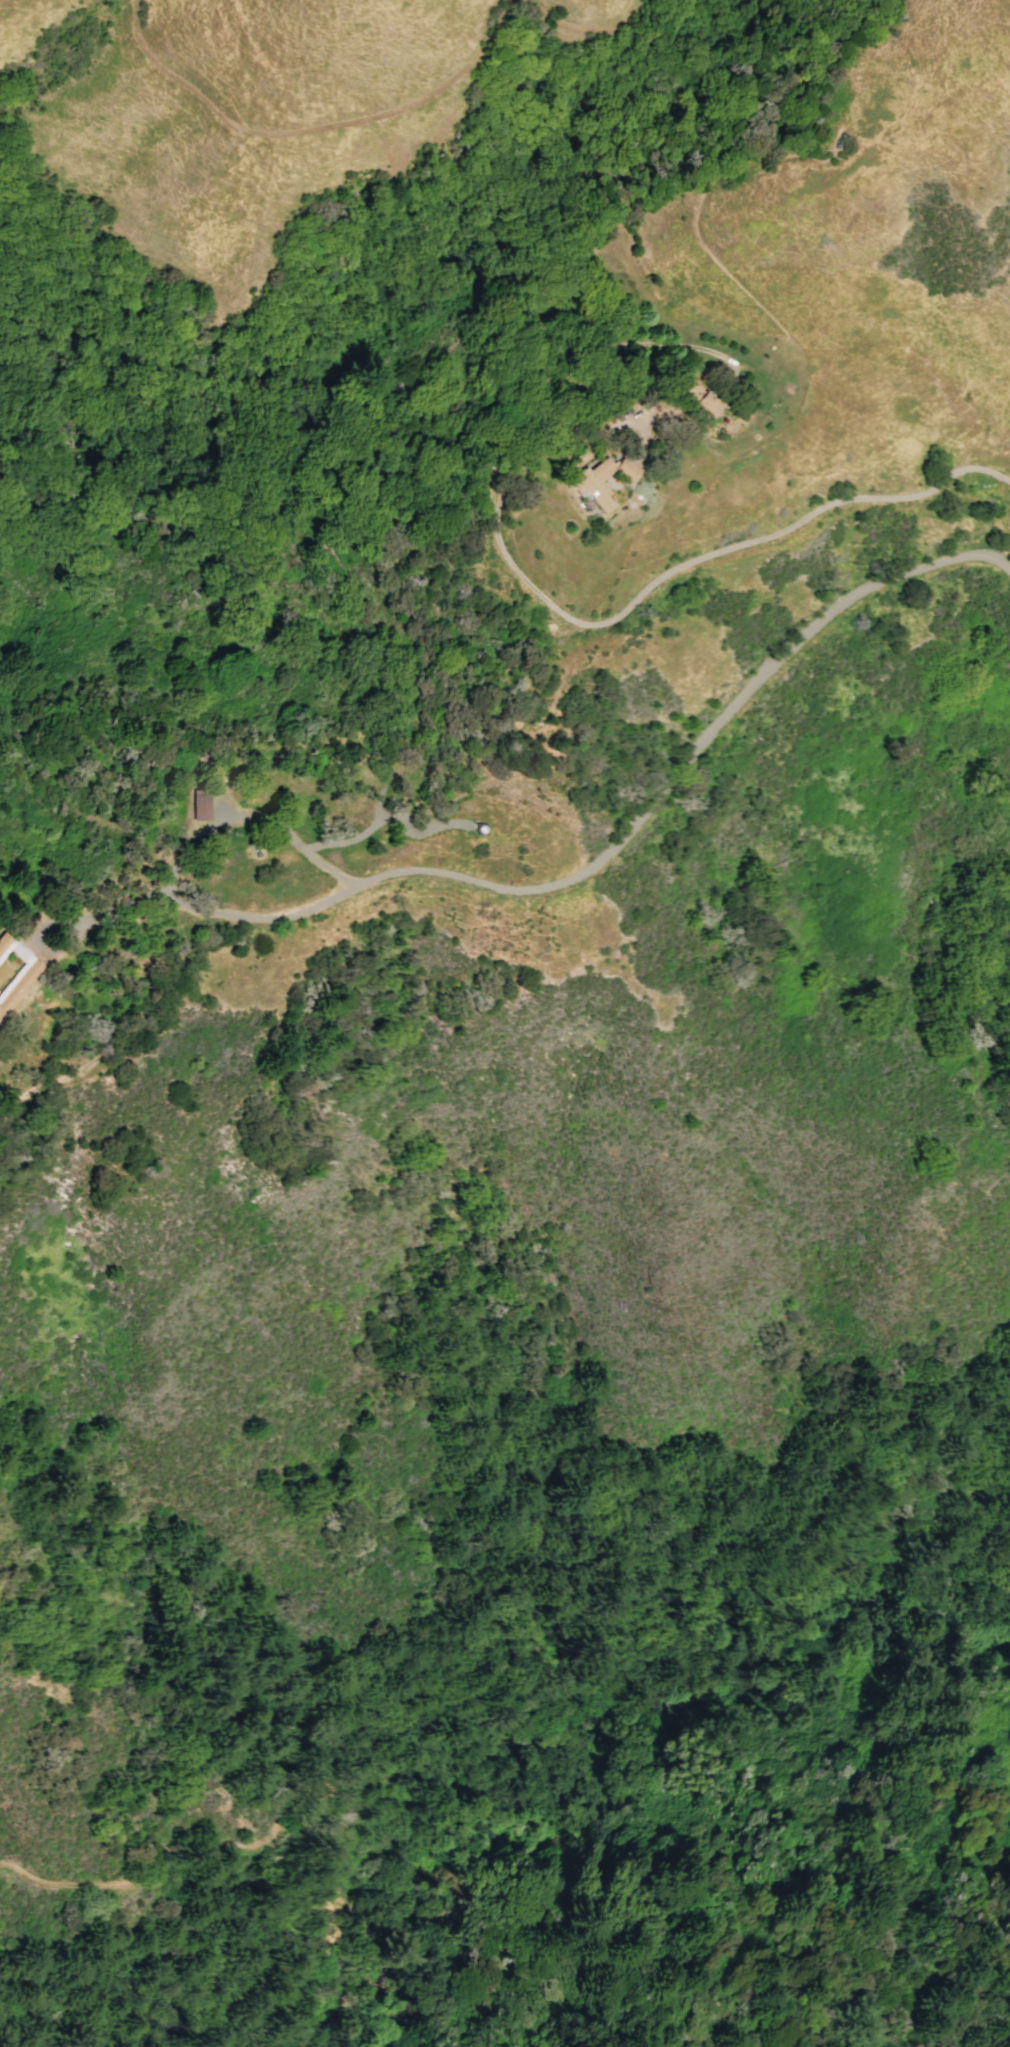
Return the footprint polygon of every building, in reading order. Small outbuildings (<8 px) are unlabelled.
[(725,406),(711,391),(700,401),(714,416),(725,406)] [(192,821),(209,820),(208,794),(190,795),(192,821)] [(3,933),(0,937),(0,969),(11,953),(26,963),(0,1001),(0,1002),(14,1011),(47,963),(3,933)] [(9,1013),(0,1005),(0,1023),(9,1013)]
